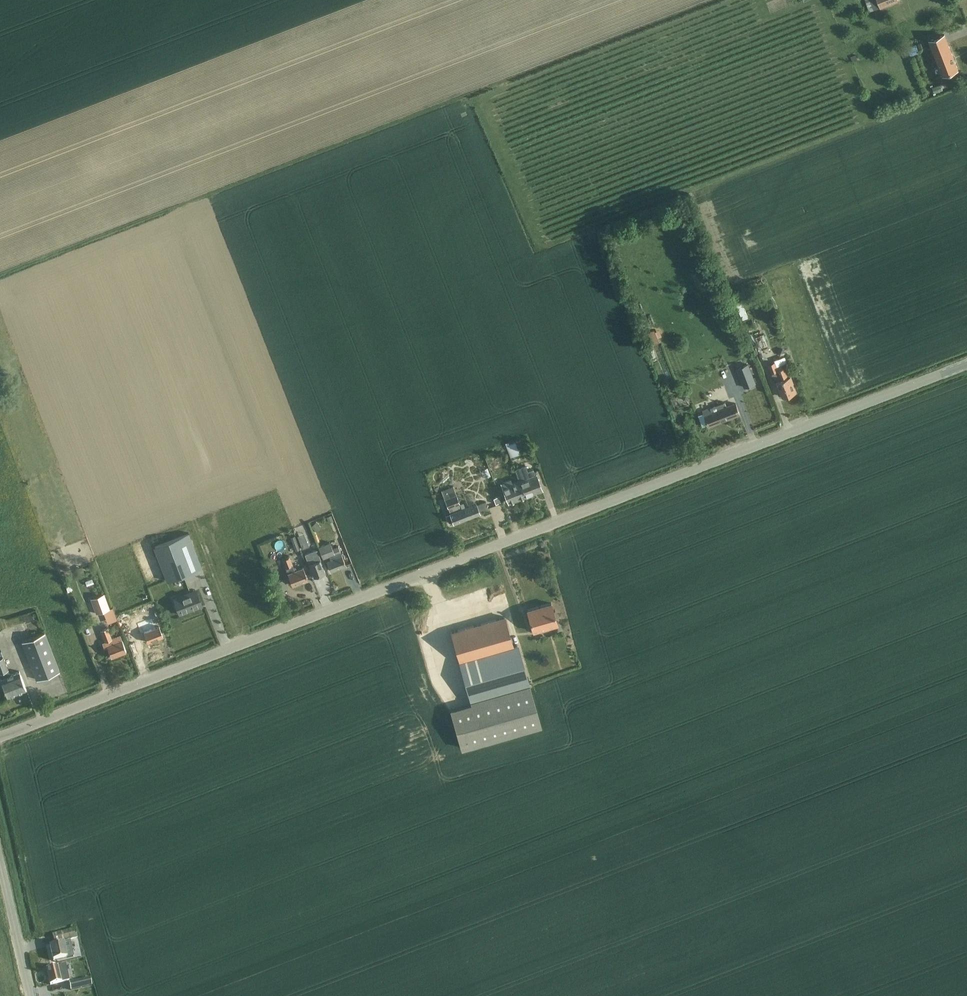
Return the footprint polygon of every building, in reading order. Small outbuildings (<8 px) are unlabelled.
[(869,11),(897,0),(865,0),(869,11)] [(949,38),(966,33),(966,26),(947,32),(949,38)] [(943,75),(958,69),(945,34),(929,40),(943,75)] [(916,45),(908,48),(910,55),(919,52),(916,45)] [(654,330),(649,332),(653,344),(659,341),(657,338),(655,331),(654,330)] [(760,334),(755,336),(762,356),(768,354),(760,334)] [(744,387),(756,382),(748,364),(737,368),(744,387)] [(776,382),(778,381),(785,396),(796,392),(793,384),(794,384),(791,376),(789,377),(785,367),(783,368),(781,364),(777,366),(779,371),(772,373),(776,382)] [(707,377),(696,381),(705,406),(716,401),(707,377)] [(727,406),(725,402),(703,410),(704,413),(698,415),(703,426),(708,424),(709,425),(723,420),(722,419),(726,418),(726,419),(740,413),(736,403),(727,406)] [(509,445),(513,457),(519,454),(514,442),(509,445)] [(515,469),(519,481),(525,496),(542,490),(536,474),(535,475),(533,469),(527,471),(525,465),(515,469)] [(519,481),(512,483),(510,480),(503,482),(505,486),(503,487),(509,502),(525,496),(519,481)] [(476,502),(465,506),(464,504),(460,505),(456,494),(453,485),(441,490),(450,513),(445,514),(448,522),(453,520),(454,523),(480,513),(476,502)] [(332,513),(327,515),(331,525),(336,523),(332,513)] [(300,521),(302,528),(310,525),(308,519),(300,521)] [(316,522),(311,527),(315,530),(320,525),(316,522)] [(298,539),(303,538),(301,534),(299,527),(294,529),(298,539)] [(189,533),(155,547),(168,580),(202,566),(189,533)] [(296,550),(299,549),(294,535),(291,537),(296,550)] [(305,539),(300,541),(302,548),(308,546),(305,539)] [(346,565),(342,555),(339,546),(333,548),(331,542),(319,546),(323,558),(330,555),(331,559),(327,561),(331,571),(346,565)] [(314,577),(325,572),(316,550),(305,554),(314,577)] [(308,579),(304,567),(295,570),(290,556),(283,558),(293,585),(308,579)] [(196,590),(174,598),(180,613),(202,605),(196,590)] [(96,613),(109,609),(103,594),(90,598),(96,613)] [(156,627),(153,620),(149,621),(146,614),(156,610),(153,601),(134,608),(148,642),(164,636),(160,625),(156,627)] [(533,631),(542,628),(542,631),(548,629),(548,626),(557,624),(551,603),(527,609),(533,631)] [(540,726),(517,644),(512,645),(504,616),(451,631),(471,704),(452,709),(463,748),(540,726)] [(101,630),(111,657),(127,650),(121,635),(112,638),(108,627),(101,630)] [(44,632),(22,641),(36,679),(59,670),(44,632)] [(3,655),(1,651),(0,651),(0,676),(1,678),(0,678),(7,696),(26,688),(19,671),(10,674),(3,655)] [(77,938),(76,931),(76,929),(53,935),(54,943),(77,938)] [(71,949),(69,942),(64,943),(50,946),(53,961),(67,958),(73,957),(71,949)] [(50,985),(68,980),(65,965),(47,969),(50,985)] [(89,979),(70,983),(71,990),(91,986),(89,979)]
